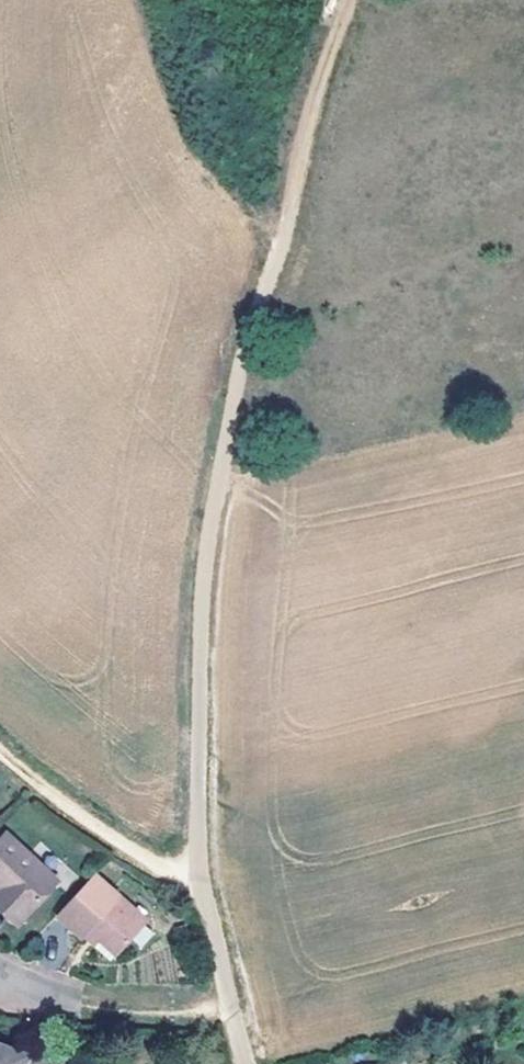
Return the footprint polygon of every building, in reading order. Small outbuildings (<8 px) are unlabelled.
[(0,904),(0,905),(20,923),(56,883),(6,835),(0,841),(0,896),(4,900),(0,904)] [(146,924),(94,875),(56,915),(82,940),(85,937),(89,934),(115,959),(146,924)] [(0,905),(0,914),(15,928),(20,923),(0,905)] [(111,962),(115,959),(89,934),(85,937),(111,962)] [(25,1058),(0,1049),(0,1063),(23,1063),(25,1058)]
